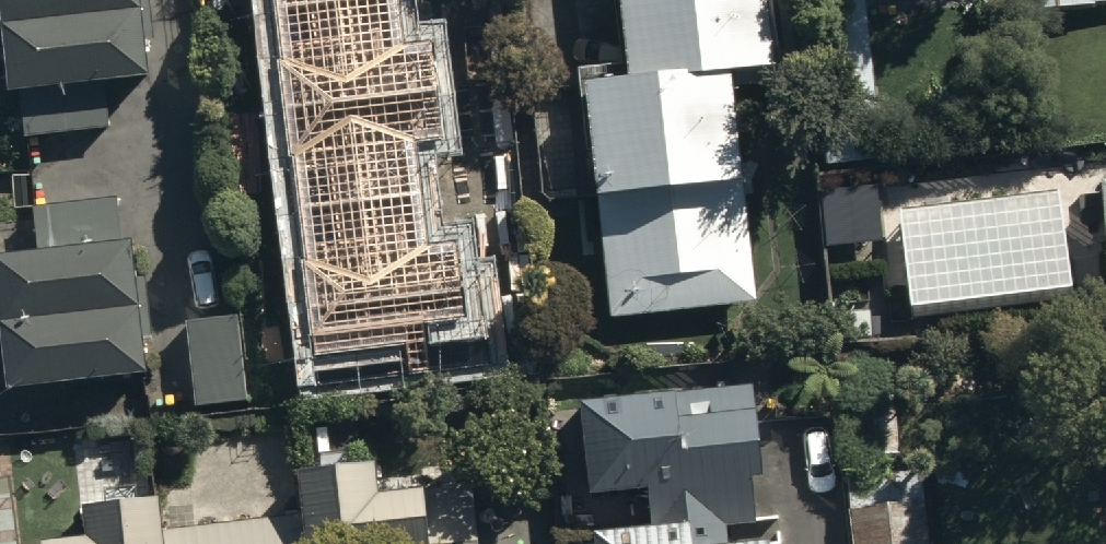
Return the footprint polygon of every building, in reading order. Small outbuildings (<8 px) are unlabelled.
[(8,89),(18,88),(24,137),(110,127),(104,79),(149,74),(141,0),(0,0),(0,19),(8,89)] [(319,350),(424,337),(423,323),(468,317),(459,246),(429,249),(415,142),(447,138),(435,45),(407,49),(400,0),(275,0),(319,350)] [(721,190),(711,0),(567,0),(577,197),(721,190)] [(852,0),(803,0),(820,165),(869,160),(852,0)] [(1086,6),(1086,0),(1019,0),(1019,10),(1086,6)] [(1094,187),(1098,288),(1105,288),(1105,187),(1094,187)] [(1042,197),(894,211),(904,315),(1052,301),(1042,197)] [(0,254),(0,319),(8,386),(147,370),(132,238),(120,239),(116,198),(32,208),(36,250),(0,254)] [(591,228),(596,316),(744,307),(739,220),(591,228)] [(238,313),(185,320),(196,405),(248,398),(238,313)] [(571,395),(580,496),(640,491),(642,519),(582,524),(584,543),(762,543),(759,512),(718,516),(716,494),(757,491),(747,380),(571,395)] [(163,489),(166,543),(472,543),(468,473),(371,478),(369,446),(289,450),(291,483),(163,489)] [(139,487),(79,493),(82,526),(35,531),(36,543),(144,543),(139,487)]
